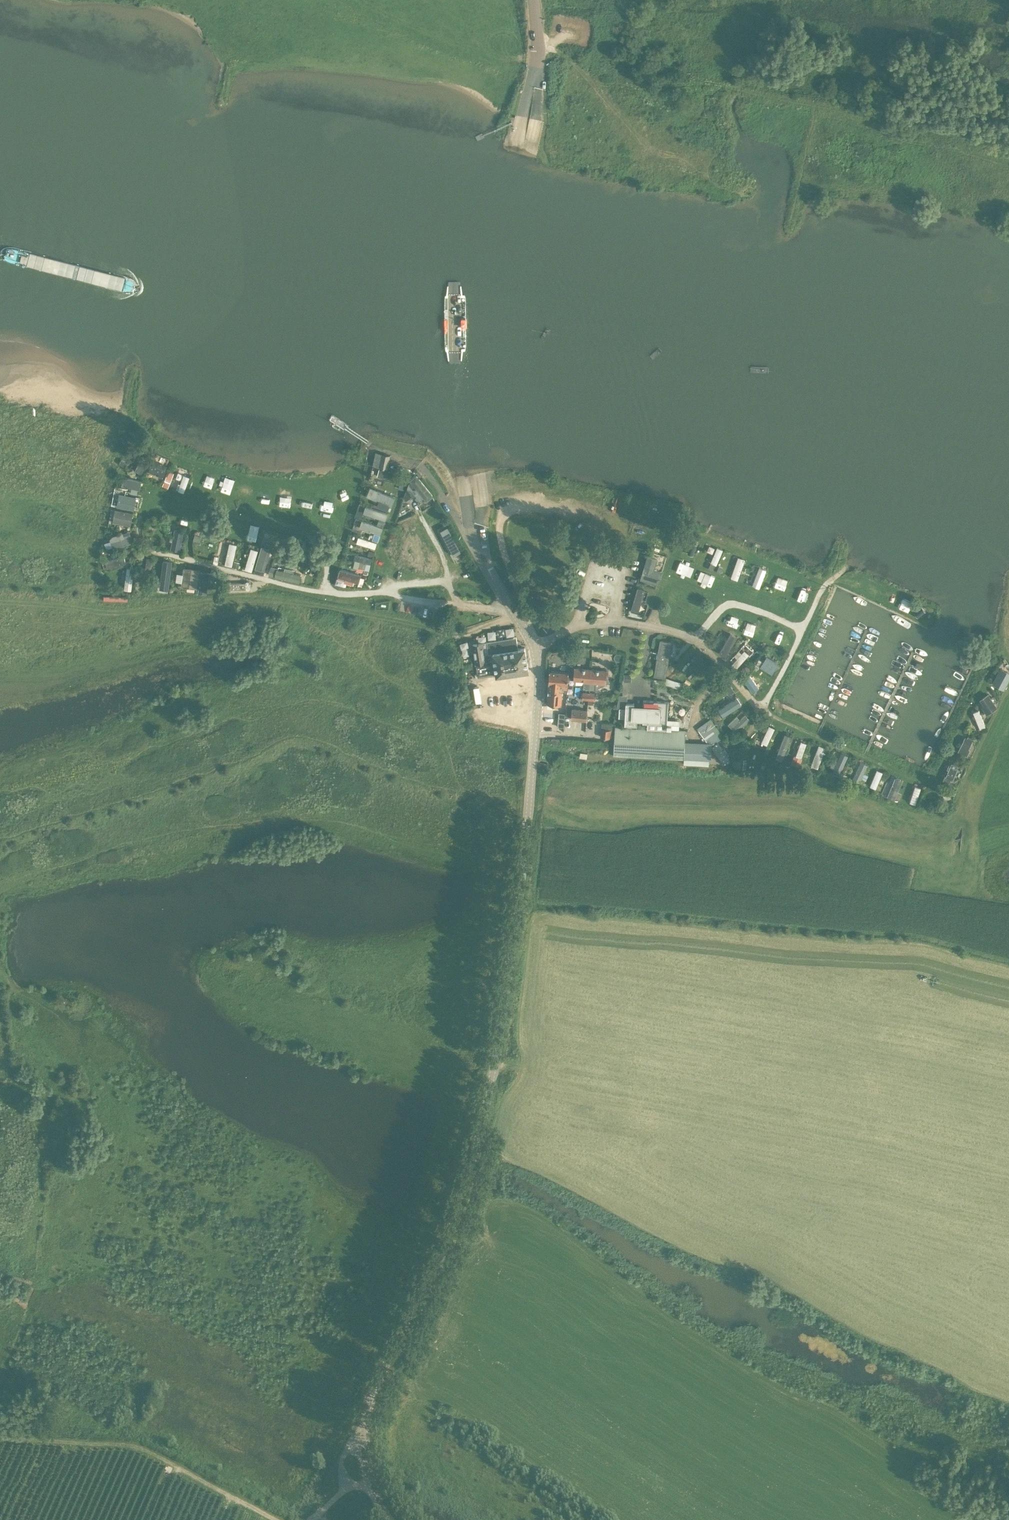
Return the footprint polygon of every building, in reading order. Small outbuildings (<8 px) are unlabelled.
[(391,454),(378,452),(376,466),(388,468),(391,454)] [(155,460),(150,469),(163,476),(168,467),(155,460)] [(170,469),(164,485),(170,487),(175,471),(170,469)] [(186,491),(191,475),(184,472),(179,489),(186,491)] [(419,500),(426,496),(429,500),(435,495),(420,473),(406,482),(419,500)] [(209,486),(212,477),(205,474),(202,484),(209,486)] [(142,487),(144,478),(127,475),(125,484),(142,487)] [(371,486),(366,496),(377,500),(378,497),(392,503),(395,496),(371,486)] [(334,492),(337,500),(345,496),(342,489),(334,492)] [(116,492),(114,504),(134,508),(136,501),(124,498),(125,494),(116,492)] [(288,503),(288,493),(276,493),(275,503),(288,503)] [(316,506),(327,505),(326,494),(315,495),(316,506)] [(380,509),(362,502),(354,523),(382,534),(393,505),(383,502),(380,509)] [(134,523),(135,510),(118,508),(116,521),(134,523)] [(352,531),(373,538),(375,532),(355,525),(352,531)] [(176,526),(173,548),(183,549),(185,527),(176,526)] [(233,526),(231,535),(239,538),(241,528),(233,526)] [(376,548),(382,533),(376,531),(373,539),(353,533),(351,540),(376,548)] [(693,537),(687,553),(694,556),(701,540),(693,537)] [(225,563),(233,565),(239,542),(231,540),(225,563)] [(256,567),(266,570),(274,547),(264,543),(256,567)] [(710,544),(708,551),(714,553),(716,546),(710,544)] [(718,564),(725,548),(719,545),(711,560),(718,564)] [(250,546),(246,569),(255,570),(259,547),(250,546)] [(648,553),(641,577),(661,583),(665,569),(657,566),(660,556),(648,553)] [(372,558),(355,554),(353,559),(355,559),(353,565),(365,568),(364,573),(368,573),(369,569),(372,558)] [(738,554),(733,577),(742,579),(746,556),(738,554)] [(125,555),(110,559),(112,565),(127,561),(125,555)] [(296,570),(296,569),(273,563),(270,573),(302,581),(304,573),(296,570)] [(126,588),(134,589),(135,566),(127,565),(126,588)] [(753,583),(761,587),(769,568),(760,565),(753,583)] [(197,587),(200,568),(184,566),(181,585),(197,587)] [(346,580),(361,583),(363,571),(339,568),(337,584),(345,585),(346,580)] [(778,575),(775,586),(786,588),(789,578),(778,575)] [(246,588),(247,590),(250,590),(251,588),(251,582),(250,581),(247,581),(246,582),(232,583),(230,581),(228,581),(226,583),(227,589),(228,590),(231,590),(232,589),(246,588)] [(646,614),(649,602),(644,600),(647,587),(637,584),(631,610),(646,614)] [(898,609),(904,612),(909,602),(903,599),(898,609)] [(913,612),(922,617),(925,610),(916,606),(913,612)] [(757,640),(764,629),(755,623),(748,634),(757,640)] [(506,627),(498,627),(498,635),(506,635),(506,627)] [(772,628),(766,639),(775,643),(781,633),(772,628)] [(731,631),(721,651),(728,654),(739,634),(731,631)] [(518,649),(516,637),(473,644),(478,677),(495,674),(495,675),(528,670),(525,647),(518,649)] [(665,678),(667,667),(672,641),(659,639),(653,676),(665,678)] [(749,653),(740,647),(731,660),(739,666),(749,653)] [(996,682),(1008,687),(1008,668),(1002,665),(996,682)] [(548,682),(562,683),(562,690),(567,690),(568,679),(584,680),(583,688),(589,688),(590,668),(574,667),(574,672),(549,670),(548,682)] [(607,669),(590,668),(589,688),(595,689),(609,682),(606,677),(607,669)] [(759,694),(765,688),(749,671),(743,676),(759,694)] [(548,682),(547,703),(561,704),(562,690),(562,683),(548,682)] [(984,705),(981,706),(986,714),(997,707),(988,693),(980,698),(984,705)] [(685,741),(686,730),(679,729),(679,720),(667,719),(668,701),(643,700),(643,704),(634,704),(634,703),(626,702),(625,707),(619,707),(618,717),(625,717),(624,724),(637,725),(637,719),(643,719),(643,721),(648,721),(647,728),(614,726),(613,755),(684,759),(684,763),(708,764),(709,746),(711,745),(724,762),(730,758),(718,740),(724,736),(711,718),(697,728),(707,742),(685,741)] [(727,713),(742,706),(739,700),(724,708),(727,713)] [(571,719),(586,720),(587,710),(572,708),(571,719)] [(981,728),(988,725),(982,708),(974,711),(981,728)] [(750,719),(745,713),(740,718),(737,715),(728,723),(736,732),(750,719)] [(775,755),(789,726),(779,721),(768,743),(762,741),(759,747),(775,755)] [(769,724),(762,740),(768,742),(775,726),(769,724)] [(784,759),(793,734),(786,732),(777,756),(784,759)] [(972,739),(970,732),(967,737),(965,736),(958,751),(966,755),(970,748),(968,747),(972,740),(972,739)] [(793,735),(784,760),(799,766),(809,741),(793,735)] [(809,761),(814,745),(808,743),(803,759),(809,761)] [(814,761),(821,764),(828,746),(820,743),(814,761)] [(841,773),(850,754),(844,751),(835,770),(841,773)] [(862,759),(856,777),(863,780),(869,762),(862,759)] [(958,761),(955,759),(954,763),(953,762),(952,765),(949,764),(947,768),(948,769),(945,776),(952,779),(957,768),(956,767),(957,765),(960,767),(961,764),(958,762),(958,761)] [(877,767),(872,784),(879,787),(884,769),(877,767)] [(895,774),(888,794),(897,797),(904,777),(895,774)] [(911,801),(918,803),(922,785),(914,783),(911,801)]
